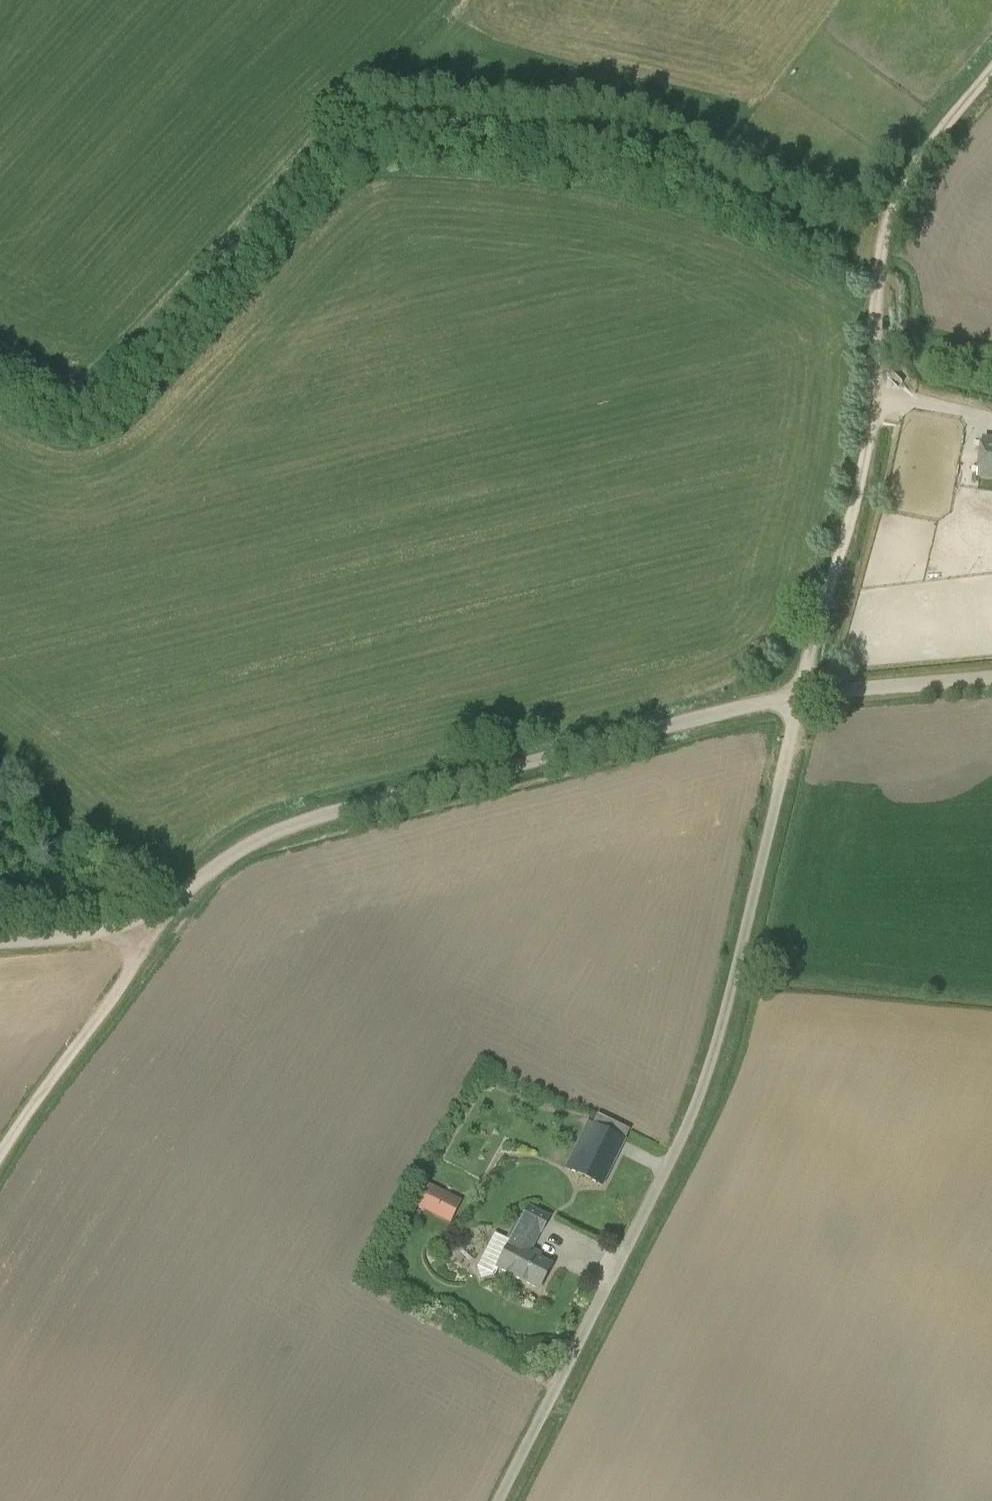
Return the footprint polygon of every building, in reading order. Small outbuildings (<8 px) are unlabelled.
[(982,438),(977,478),(991,480),(991,439),(982,438)] [(602,1185),(625,1139),(587,1120),(565,1167),(602,1185)] [(461,1201),(421,1182),(410,1205),(449,1224),(461,1201)] [(494,1277),(498,1269),(539,1290),(551,1266),(539,1260),(542,1254),(528,1247),(536,1231),(540,1234),(549,1217),(528,1206),(509,1242),(494,1234),(476,1268),(480,1281),(494,1277)]
